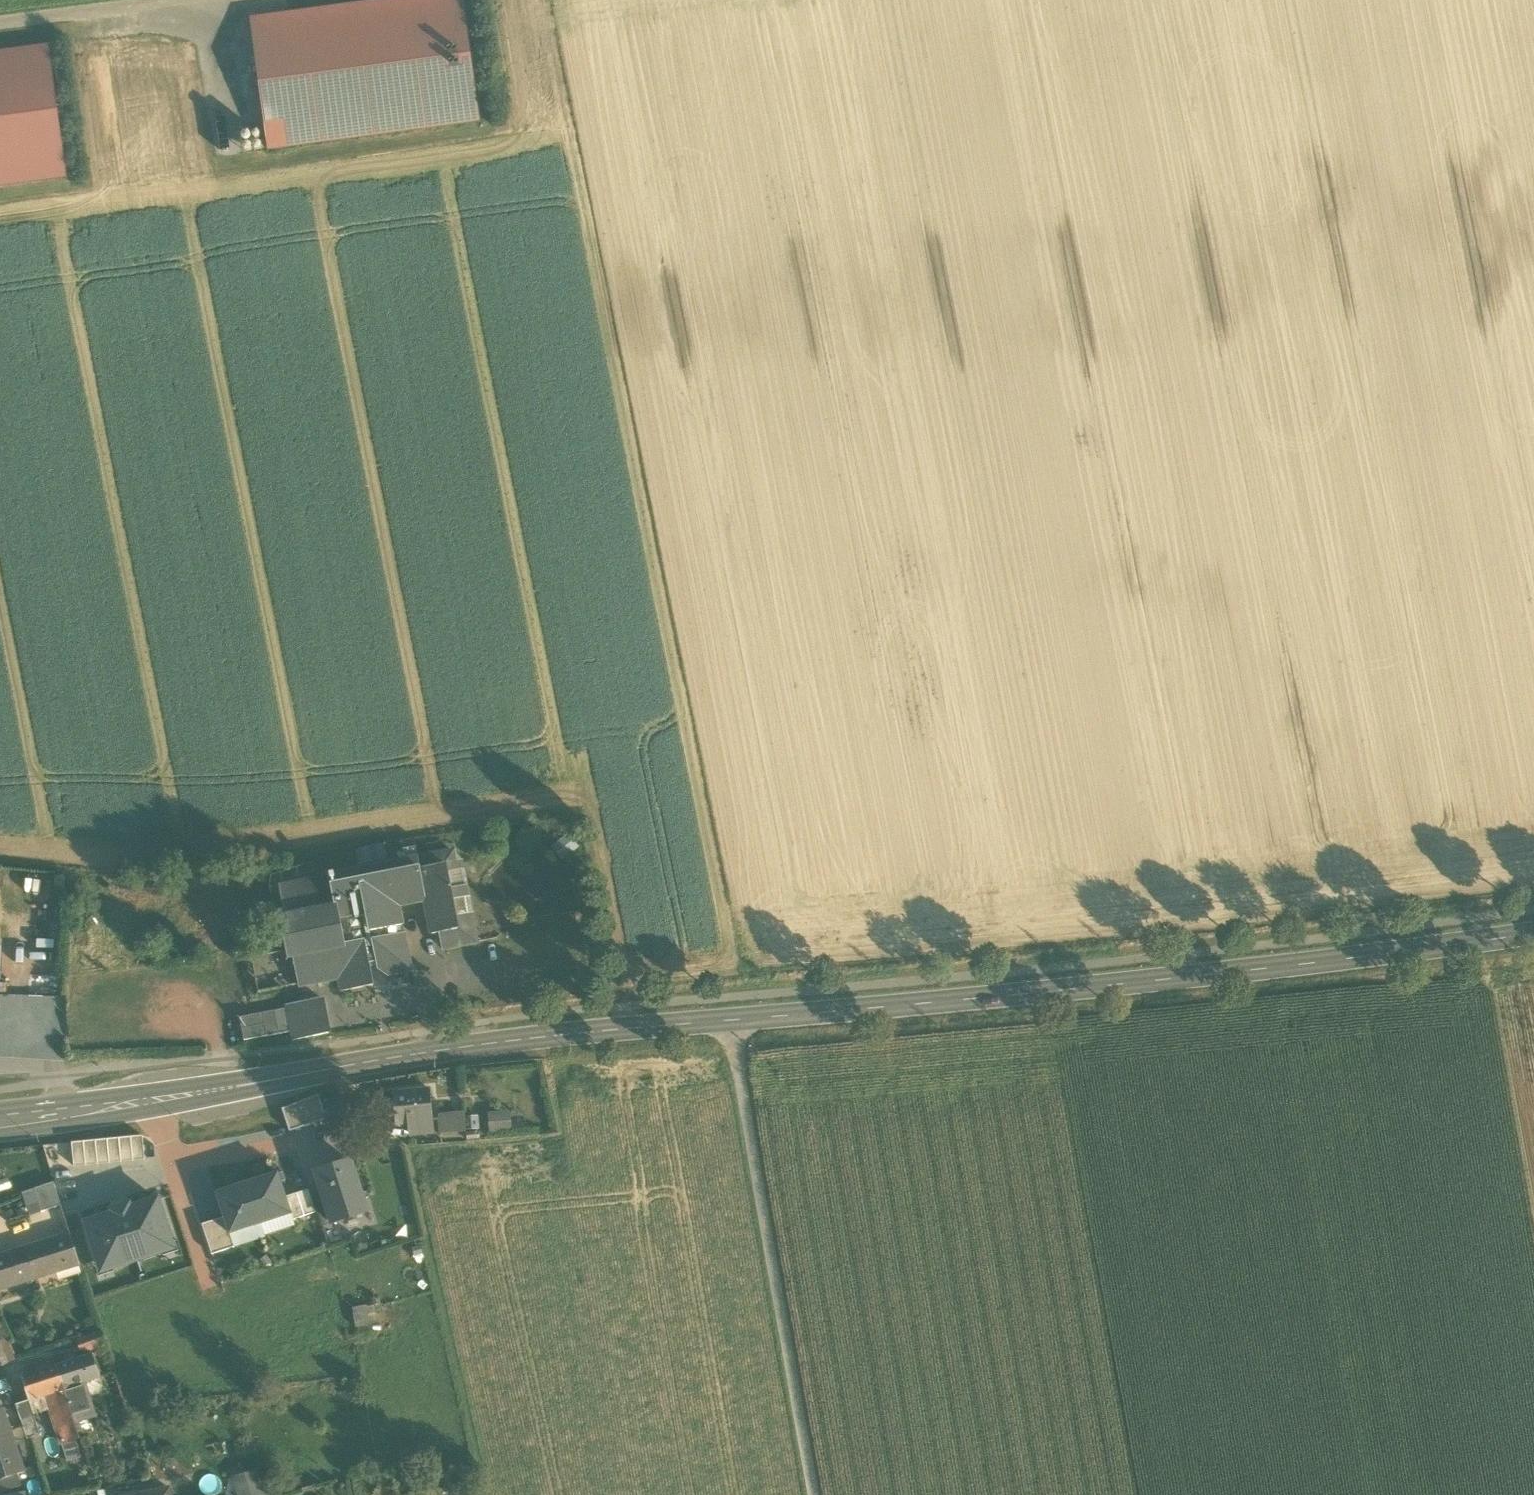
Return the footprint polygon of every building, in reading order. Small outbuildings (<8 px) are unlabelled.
[(269,149),(479,121),(463,0),(391,0),(265,17),(273,77),(259,79),(269,149)] [(251,19),(259,79),(273,77),(265,17),(251,19)] [(66,177),(48,45),(0,52),(0,186),(66,177)] [(424,857),(426,868),(445,864),(458,930),(473,927),(460,861),(455,862),(453,852),(424,857)] [(359,870),(361,881),(426,868),(424,857),(359,870)] [(439,933),(458,930),(445,864),(426,868),(434,904),(428,905),(429,909),(428,909),(432,935),(439,933)] [(434,904),(426,868),(361,881),(371,932),(402,925),(400,913),(398,906),(425,901),(427,910),(428,909),(429,909),(428,905),(434,904)] [(411,969),(402,925),(371,932),(361,881),(359,870),(280,886),(285,915),(281,916),(289,958),(294,957),(300,987),(339,979),(341,991),(373,985),(369,963),(376,962),(377,966),(390,974),(410,970),(411,969)] [(439,933),(442,949),(476,942),(473,927),(458,930),(439,933)] [(40,1005),(37,1005),(38,1040),(63,1039),(61,995),(39,996),(40,1005)] [(286,1005),(286,1008),(291,1032),(293,1040),(329,1033),(322,998),(286,1005)] [(268,1036),(291,1032),(286,1008),(263,1013),(268,1036)] [(244,1040),(268,1036),(263,1013),(240,1017),(244,1040)] [(392,1093),(395,1123),(431,1120),(429,1090),(392,1093)] [(318,1094),(282,1109),(290,1131),(327,1119),(318,1094)] [(486,1110),(486,1129),(509,1128),(509,1109),(486,1110)] [(439,1115),(440,1133),(464,1130),(462,1112),(439,1115)] [(466,1116),(468,1129),(478,1128),(477,1115),(466,1116)] [(133,1161),(144,1159),(142,1136),(130,1137),(133,1161)] [(121,1162),(133,1161),(130,1137),(119,1138),(121,1162)] [(109,1163),(121,1162),(119,1138),(107,1139),(109,1163)] [(97,1164),(109,1163),(107,1139),(95,1140),(97,1164)] [(86,1165),(97,1164),(95,1140),(83,1141),(86,1165)] [(74,1166),(86,1165),(83,1141),(71,1142),(74,1166)] [(321,1170),(321,1171),(326,1185),(320,1187),(332,1223),(361,1214),(361,1213),(357,1200),(362,1198),(363,1198),(351,1161),(321,1170)] [(316,1172),(320,1187),(326,1185),(321,1171),(316,1172)] [(278,1172),(247,1182),(261,1224),(291,1214),(286,1197),(278,1172)] [(53,1182),(33,1189),(43,1212),(61,1206),(53,1182)] [(261,1224),(247,1182),(216,1193),(224,1217),(230,1234),(234,1247),(265,1236),(261,1224)] [(33,1216),(43,1212),(33,1189),(23,1192),(33,1216)] [(308,1189),(297,1193),(305,1216),(315,1212),(308,1189)] [(297,1193),(286,1197),(291,1214),(293,1219),(305,1216),(297,1193)] [(367,1211),(362,1198),(357,1200),(361,1213),(367,1211)] [(113,1213),(86,1222),(100,1266),(110,1262),(112,1268),(163,1252),(161,1246),(172,1243),(158,1199),(131,1208),(129,1204),(112,1210),(113,1213)] [(224,1217),(202,1224),(212,1254),(234,1247),(230,1234),(224,1217)] [(32,1273),(34,1276),(79,1262),(70,1232),(0,1254),(0,1282),(32,1273)] [(82,1339),(86,1350),(106,1344),(102,1333),(82,1339)] [(7,1364),(17,1359),(10,1343),(0,1348),(0,1350),(7,1364)] [(57,1366),(64,1388),(77,1384),(84,1382),(100,1377),(93,1354),(57,1366)] [(75,1421),(69,1402),(64,1388),(57,1366),(22,1377),(29,1400),(45,1395),(57,1431),(59,1430),(76,1425),(75,1421)] [(84,1382),(88,1396),(98,1392),(103,1384),(100,1377),(84,1382)] [(88,1396),(84,1382),(77,1384),(81,1398),(88,1396)] [(81,1398),(77,1384),(64,1388),(69,1402),(81,1398)] [(69,1402),(75,1421),(95,1415),(88,1396),(81,1398),(69,1402)] [(16,1405),(27,1439),(40,1434),(29,1400),(16,1405)] [(14,1440),(4,1409),(0,1411),(0,1445),(14,1440)] [(59,1430),(63,1443),(80,1438),(76,1425),(59,1430)] [(14,1440),(0,1445),(0,1480),(25,1471),(14,1440)] [(229,1475),(236,1494),(258,1494),(265,1492),(256,1466),(229,1475)]
